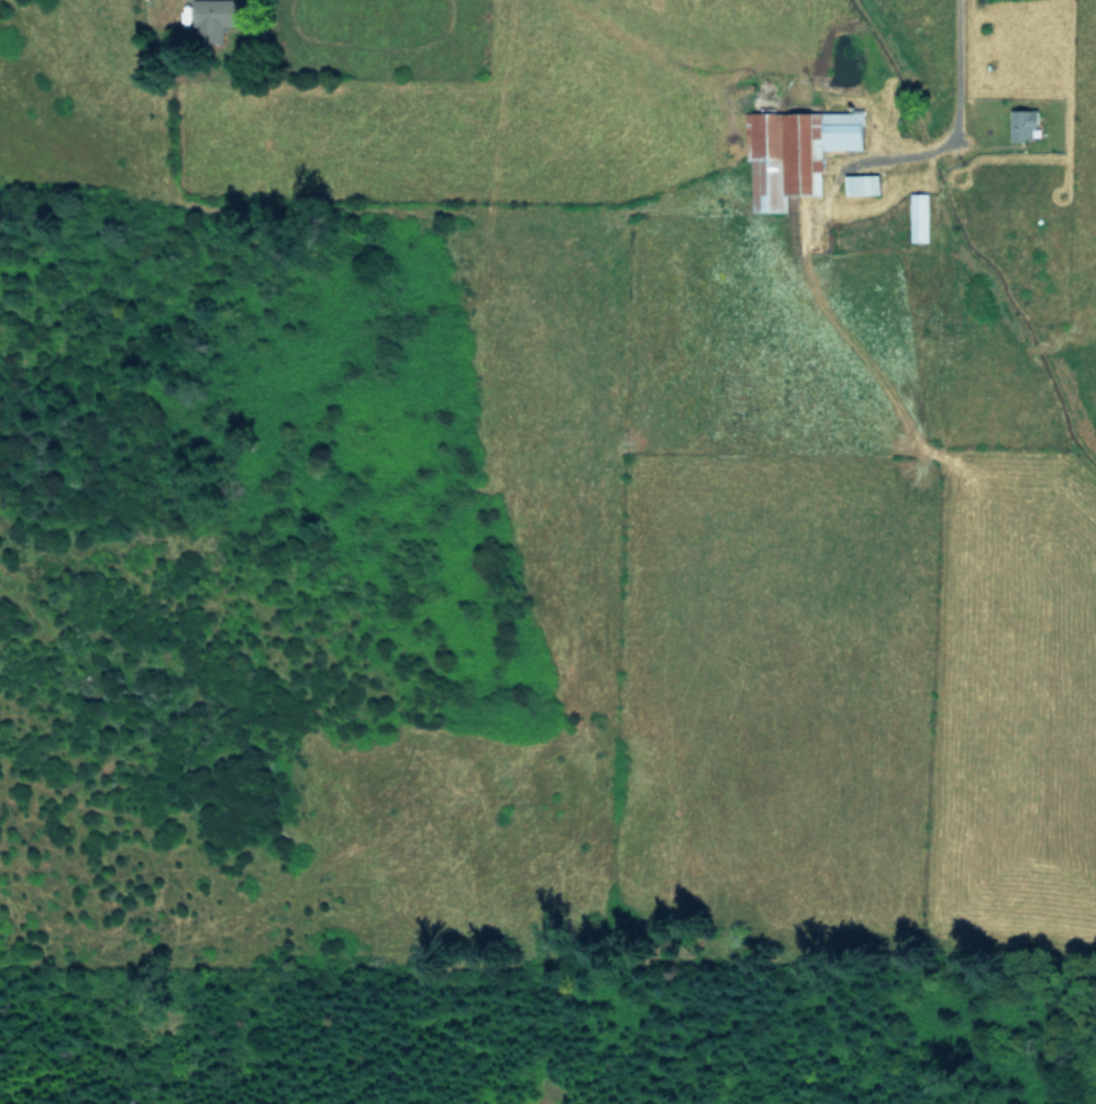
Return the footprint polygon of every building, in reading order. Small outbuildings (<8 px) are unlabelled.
[(1036,109),(1010,110),(1010,139),(1036,138),(1036,109)] [(786,210),(786,192),(815,192),(815,172),(812,172),(812,112),(751,113),(751,211),(786,210)] [(863,148),(862,112),(822,112),(822,149),(863,148)] [(927,192),(909,193),(909,241),(928,241),(927,192)]
